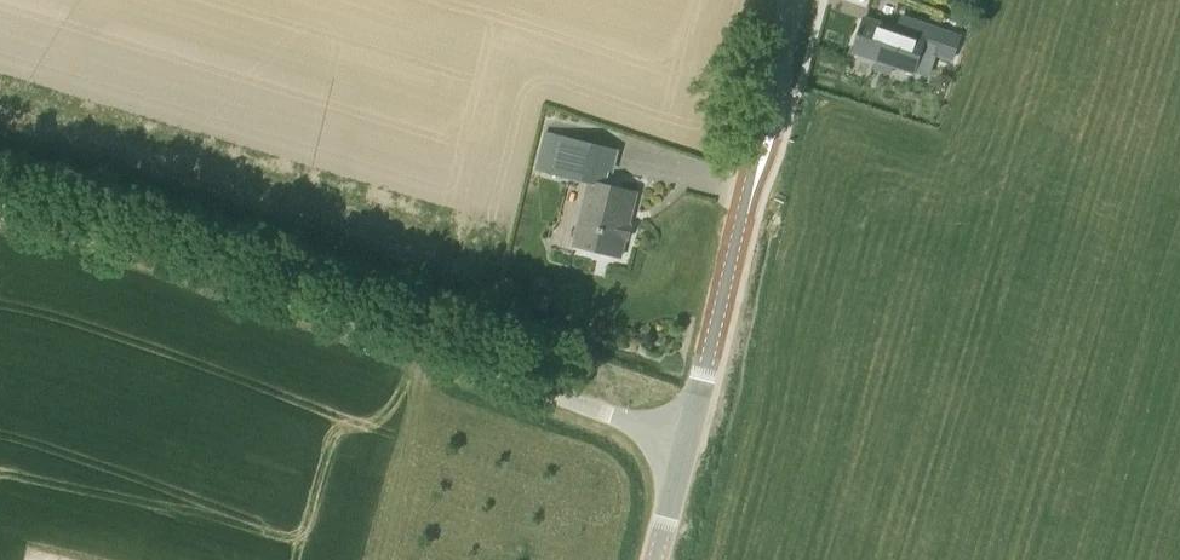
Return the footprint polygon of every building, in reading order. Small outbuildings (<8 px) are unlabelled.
[(961,35),(901,14),(896,29),(866,19),(854,52),(913,72),(924,41),(935,45),(932,55),(952,62),(961,35)] [(611,170),(616,149),(544,132),(535,170),(587,182),(571,246),(622,258),(626,239),(629,240),(633,225),(630,224),(631,222),(629,221),(636,193),(603,185),(607,169),(611,170)]
